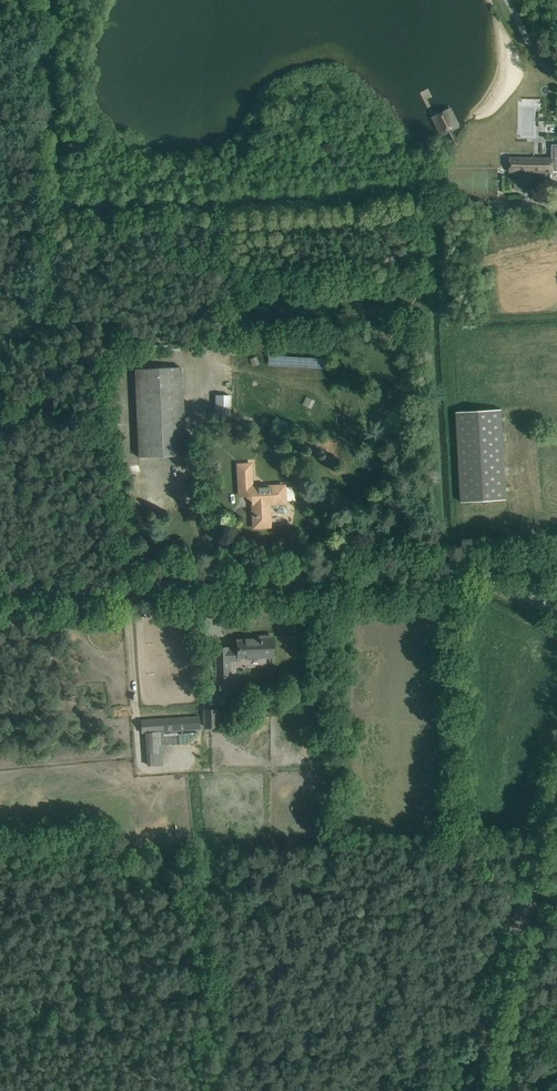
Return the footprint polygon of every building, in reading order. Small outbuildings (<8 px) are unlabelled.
[(509,157),(509,172),(518,172),(544,172),(550,173),(552,173),(552,170),(552,157),(534,157),(519,157),(509,157)] [(138,458),(184,456),(184,446),(183,446),(180,367),(135,369),(138,458)] [(215,416),(230,416),(231,395),(216,394),(215,416)] [(502,409),(456,411),(461,502),(507,499),(502,409)] [(236,465),(237,482),(251,482),(250,464),(236,465)] [(281,513),(285,513),(288,510),(287,506),(285,504),(287,503),(286,486),(251,488),(253,527),(269,526),(268,508),(277,508),(277,510),(281,513)] [(228,648),(215,648),(216,676),(229,676),(228,657),(236,657),(237,658),(272,657),(271,636),(259,637),(259,640),(237,640),(237,649),(228,649),(228,648)] [(216,676),(214,676),(215,705),(233,705),(232,675),(229,676),(216,676)] [(204,710),(204,728),(219,728),(218,709),(204,710)] [(199,715),(141,719),(141,731),(142,733),(145,733),(147,754),(162,753),(166,753),(165,745),(164,730),(176,729),(199,727),(199,715)] [(539,1071),(538,1080),(543,1080),(543,1086),(556,1086),(556,1072),(539,1071)]
